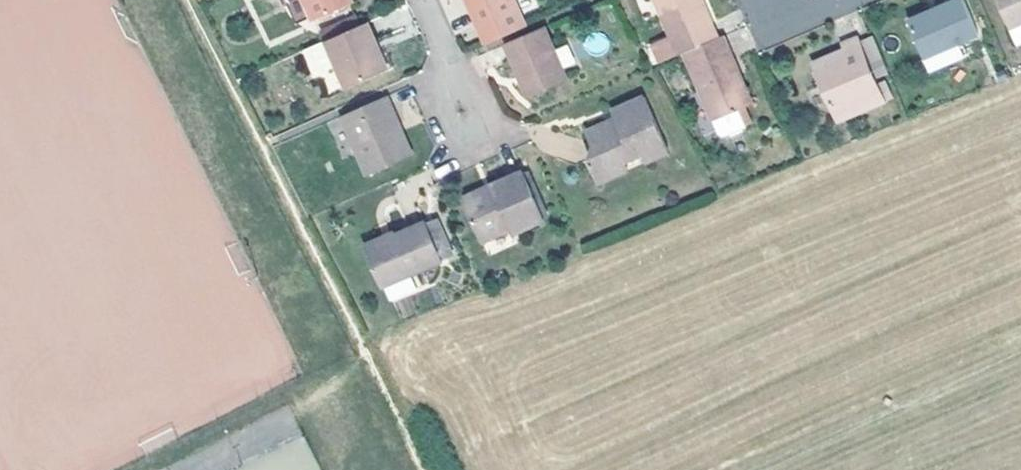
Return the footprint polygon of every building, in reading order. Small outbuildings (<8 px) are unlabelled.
[(347,0),(308,0),(314,15),(347,0)] [(482,25),(489,42),(529,25),(518,0),(471,0),(482,25)] [(675,38),(658,45),(666,64),(686,55),(722,39),(705,0),(658,0),(675,38)] [(968,0),(959,0),(913,20),(934,67),(963,54),(958,42),(981,31),(968,0)] [(1009,25),(1020,20),(1020,0),(998,0),(1009,25)] [(382,16),(309,48),(319,70),(341,61),(351,85),(403,63),(392,38),(382,16)] [(548,24),(508,42),(524,77),(531,94),(571,76),(548,24)] [(847,43),(850,51),(845,54),(839,56),(838,52),(816,62),(843,119),(890,98),(875,65),(886,60),(877,39),(866,44),(862,36),(847,43)] [(716,122),(750,108),(735,72),(733,68),(740,65),(728,37),(722,39),(686,55),(716,122)] [(735,72),(750,108),(757,105),(740,65),(733,68),(735,72)] [(389,95),(344,114),(372,175),(417,154),(402,123),(389,95)] [(673,150),(649,95),(618,108),(621,115),(624,121),(620,122),(616,124),(614,118),(591,128),(598,143),(593,155),(600,170),(628,159),(646,151),(650,159),(673,150)] [(624,121),(621,115),(614,118),(616,124),(620,122),(624,121)] [(628,159),(600,170),(603,179),(631,167),(628,159)] [(547,216),(526,169),(494,184),(496,189),(490,191),(469,201),(486,237),(513,225),(515,230),(547,216)] [(460,250),(443,211),(427,219),(445,257),(460,250)] [(378,223),(383,233),(366,241),(385,284),(445,257),(427,219),(399,232),(397,227),(390,230),(386,220),(378,223)] [(238,243),(227,248),(237,271),(248,266),(238,243)] [(171,425),(137,437),(143,453),(177,440),(171,425)] [(308,436),(229,469),(323,469),(308,436)]
